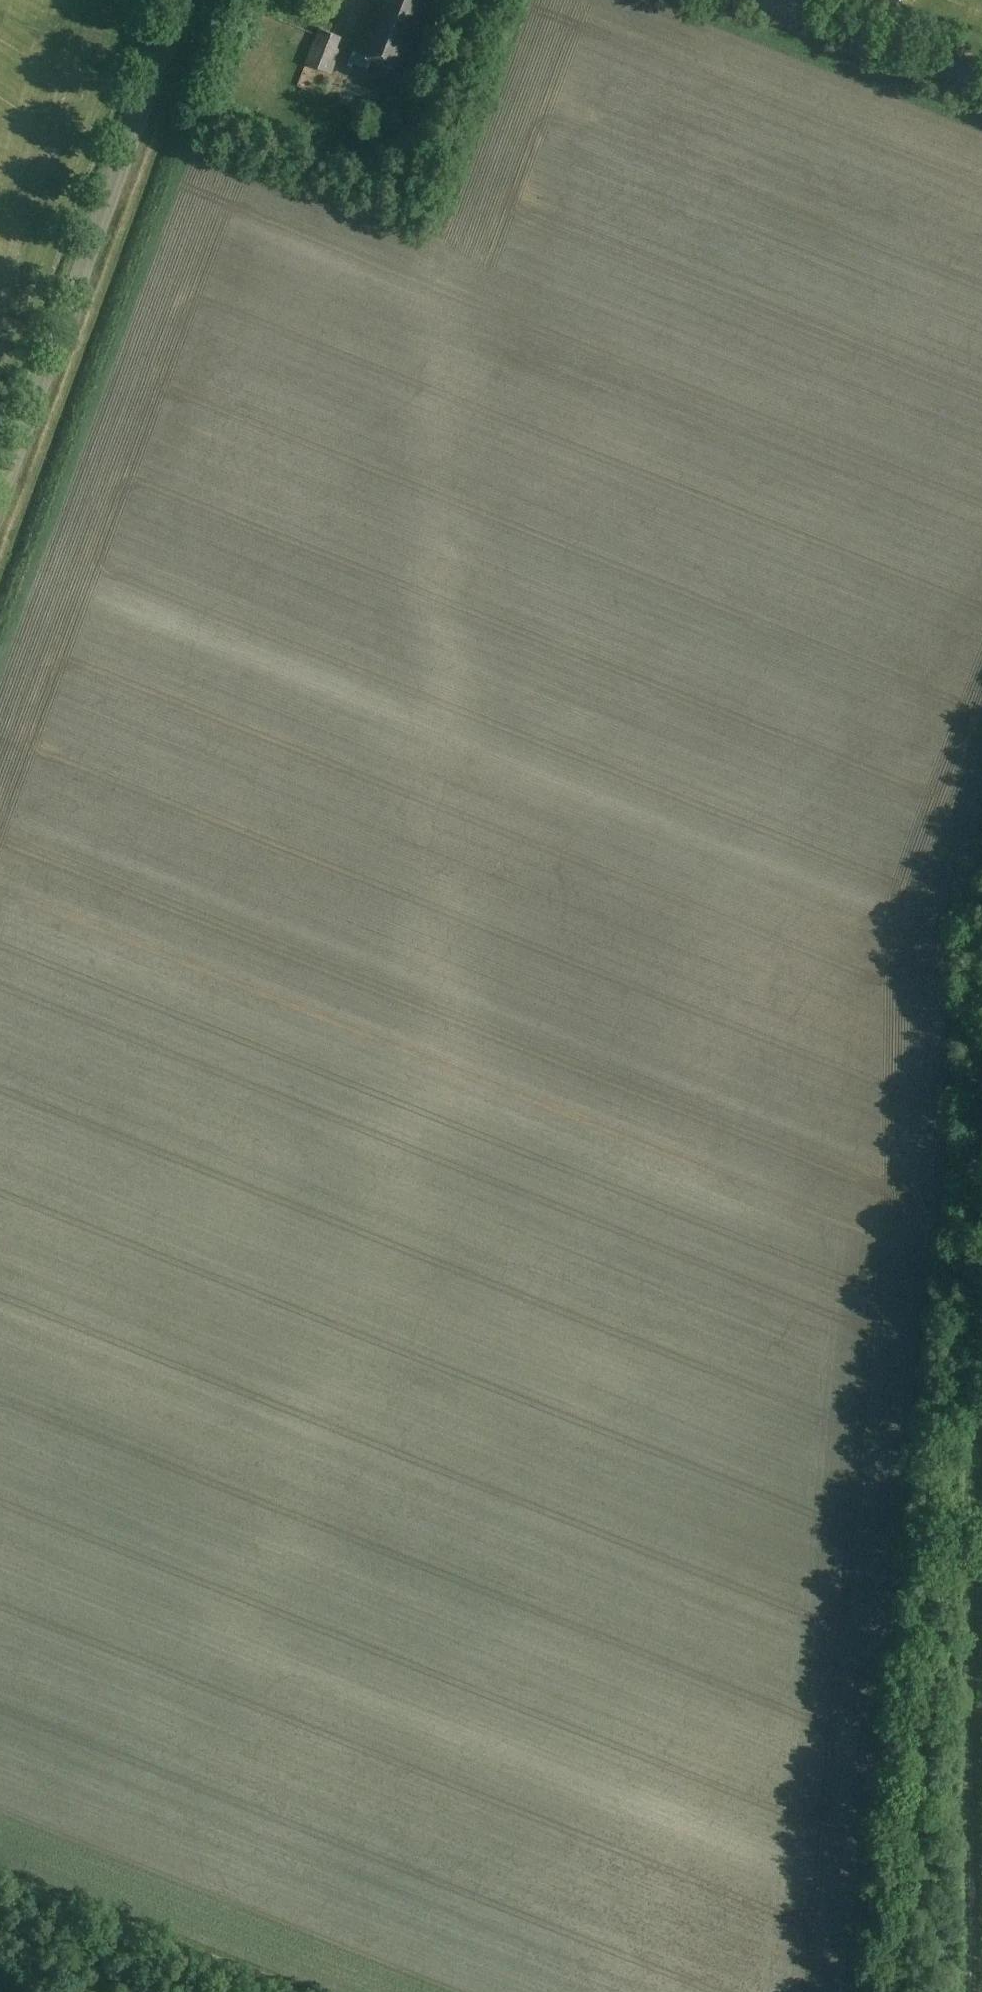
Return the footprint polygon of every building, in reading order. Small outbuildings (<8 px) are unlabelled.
[(353,48),(410,72),(440,0),(373,0),(353,48)] [(343,37),(320,27),(306,62),(332,73),(342,49),(339,48),(343,37)]
